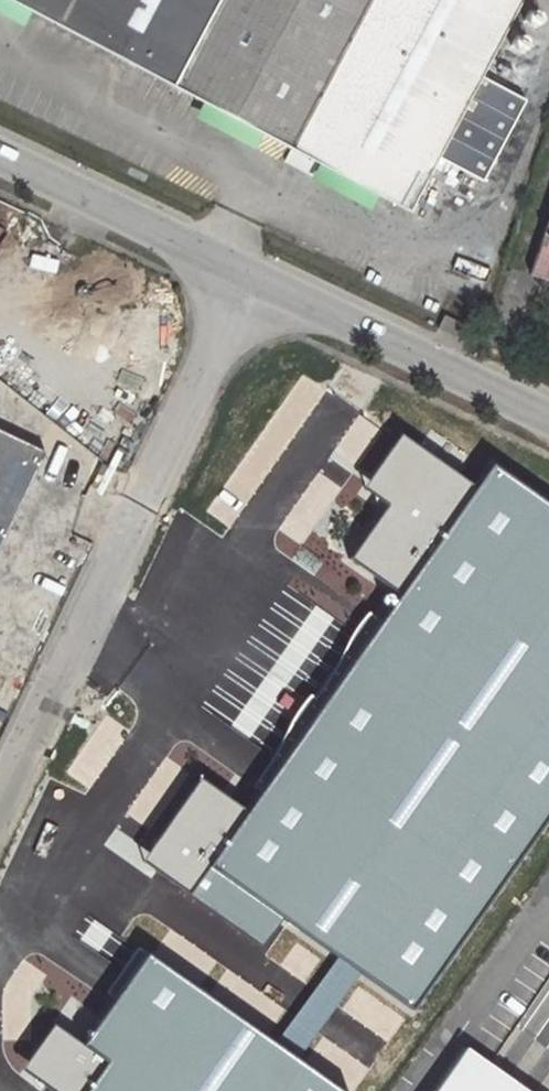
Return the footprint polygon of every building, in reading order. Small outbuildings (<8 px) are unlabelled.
[(419,208),(451,146),(497,170),(535,96),(486,70),(523,0),(16,0),(419,208)] [(308,174),(316,158),(201,104),(194,118),(282,160),(281,161),(308,174)] [(524,275),(548,284),(548,209),(524,275)] [(0,429),(0,545),(44,450),(0,429)] [(478,487),(403,433),(366,484),(392,503),(352,558),(400,596),(478,487)] [(494,464),(478,487),(400,596),(250,809),(209,866),(283,918),(408,1006),(548,810),(548,504),(494,464)] [(147,859),(193,893),(209,866),(250,809),(202,777),(147,859)] [(263,946),(283,918),(209,866),(193,893),(263,946)] [(151,954),(85,1044),(107,1060),(86,1090),(342,1090),(151,954)] [(55,1023),(26,1067),(56,1090),(86,1090),(107,1060),(85,1044),(55,1023)] [(465,1046),(433,1090),(527,1090),(465,1046)]
